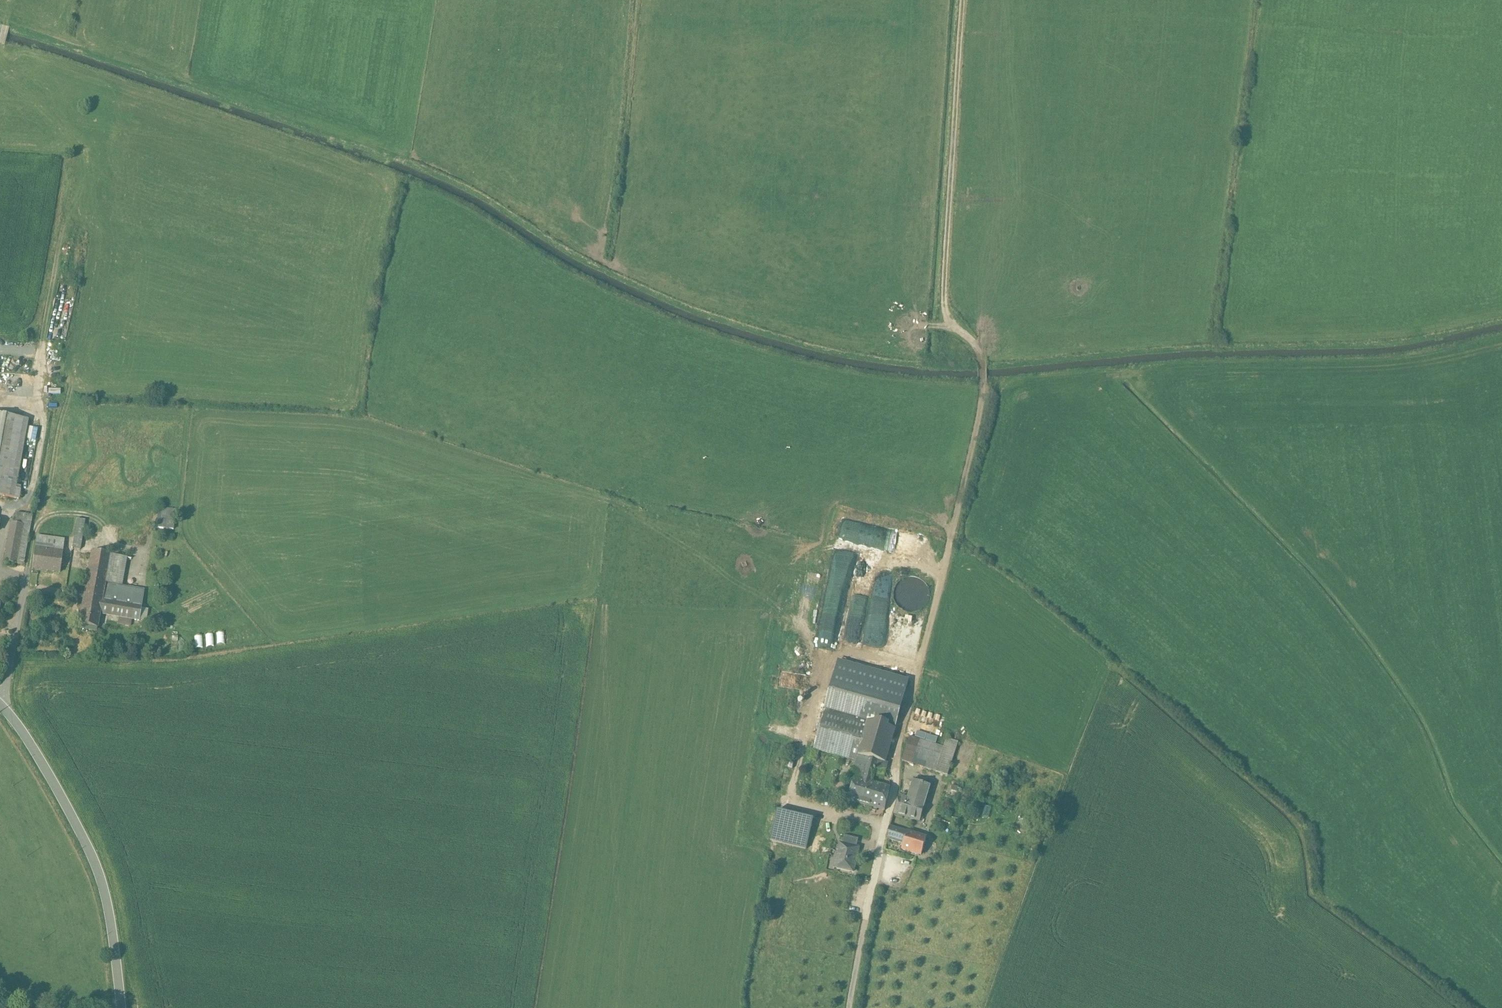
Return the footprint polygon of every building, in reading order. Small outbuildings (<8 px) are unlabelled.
[(0,414),(0,496),(19,499),(21,490),(16,489),(29,420),(0,414)] [(32,516),(15,513),(13,523),(23,525),(16,564),(23,566),(32,516)] [(84,520),(77,519),(72,549),(80,550),(84,520)] [(174,521),(157,519),(157,528),(173,530),(174,521)] [(13,523),(11,523),(4,562),(16,564),(23,525),(13,523)] [(850,525),(847,538),(882,546),(885,533),(850,525)] [(65,540),(37,536),(35,549),(63,553),(65,540)] [(63,553),(35,549),(32,569),(60,572),(63,553)] [(127,558),(110,555),(92,552),(85,593),(103,596),(104,587),(113,588),(113,585),(122,587),(127,558)] [(874,597),(889,600),(894,576),(879,573),(874,597)] [(928,601),(929,594),(928,587),(924,581),(918,578),(911,576),(904,578),(899,582),(895,588),(893,595),(895,601),(899,607),(905,611),(912,612),(918,611),(924,607),(928,601)] [(113,585),(113,588),(104,587),(103,596),(100,612),(100,614),(119,617),(119,615),(118,615),(122,587),(113,585)] [(144,591),(122,587),(118,615),(119,615),(132,617),(131,619),(139,621),(144,591)] [(85,593),(81,616),(79,616),(77,625),(98,628),(100,614),(100,612),(103,596),(85,593)] [(132,617),(119,615),(119,617),(118,624),(130,626),(131,619),(132,617)] [(203,634),(195,635),(197,647),(205,646),(203,634)] [(838,661),(831,688),(901,708),(908,681),(838,661)] [(901,708),(831,688),(825,709),(895,729),(901,708)] [(895,729),(825,709),(813,749),(857,761),(867,764),(864,774),(862,781),(872,783),(876,769),(885,772),(888,763),(886,762),(895,729)] [(945,747),(911,736),(903,760),(948,774),(958,742),(947,739),(945,747)] [(867,764),(857,761),(854,771),(864,774),(867,764)] [(872,783),(862,781),(864,774),(854,771),(852,778),(854,779),(848,801),(885,811),(890,788),(872,783)] [(931,786),(913,781),(908,798),(899,796),(894,813),(920,821),(931,786)] [(814,819),(778,809),(771,833),(808,843),(814,819)] [(907,831),(890,826),(887,838),(904,843),(907,831)] [(935,839),(907,831),(904,843),(902,849),(929,857),(935,839)] [(859,839),(845,836),(843,844),(857,847),(859,839)] [(857,847),(843,844),(839,859),(836,859),(834,868),(853,872),(856,860),(855,860),(858,848),(857,847)]
